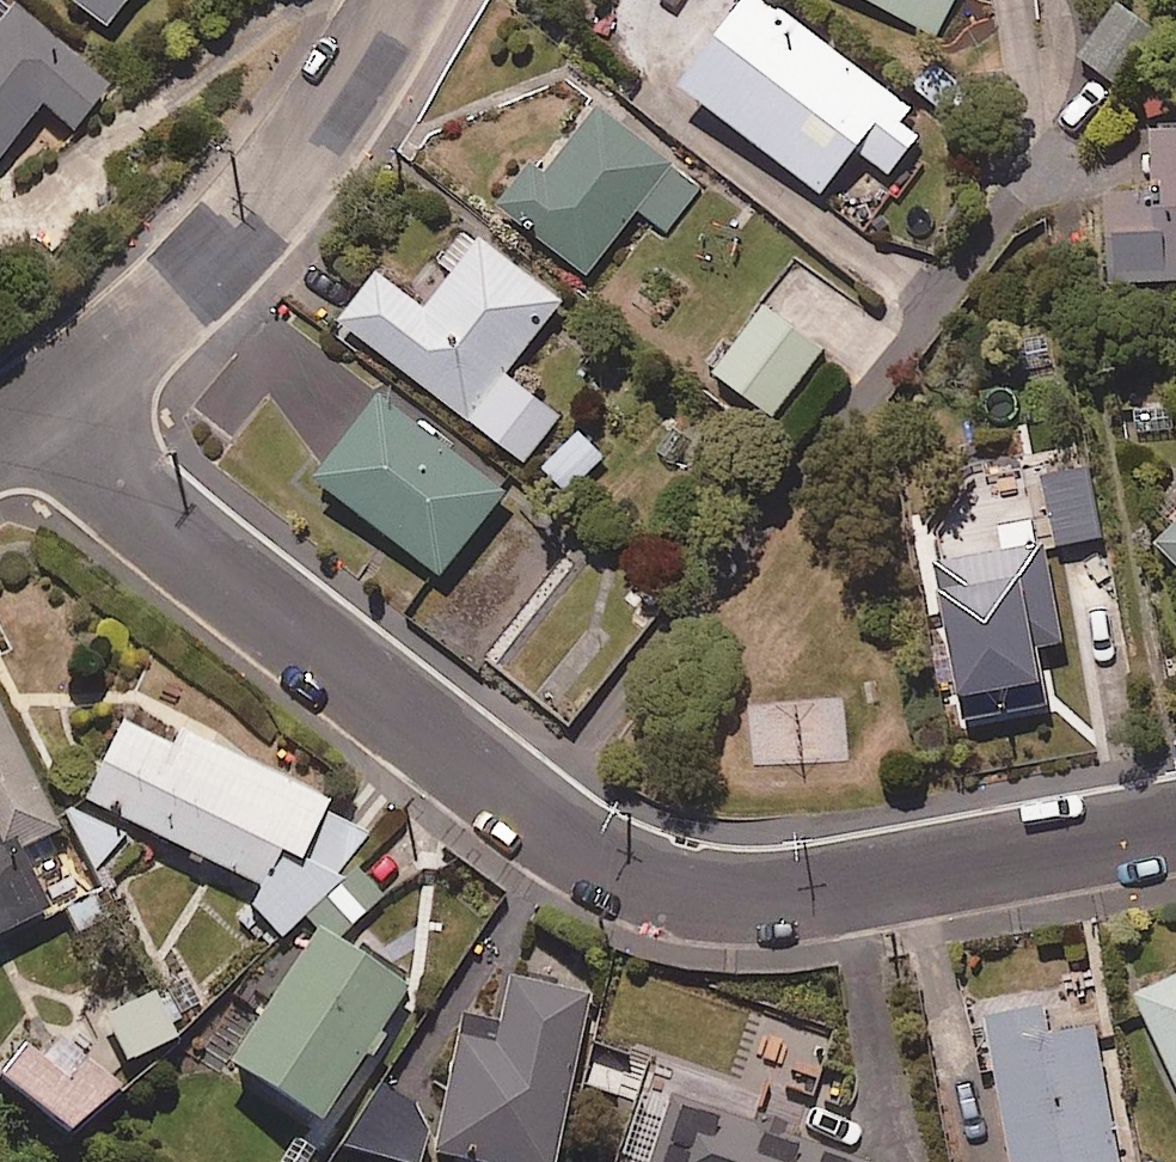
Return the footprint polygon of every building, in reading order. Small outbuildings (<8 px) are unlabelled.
[(109,22),(126,0),(82,0),(109,22)] [(610,24),(825,190),(859,147),(892,172),(922,133),(903,118),(913,105),(777,0),(629,0),(610,24)] [(936,34),(955,0),(877,0),(936,34)] [(1145,18),(1121,1),(1083,55),(1108,72),(1145,18)] [(11,6),(0,20),(0,157),(43,104),(73,129),(109,86),(11,6)] [(669,232),(707,182),(601,102),(551,168),(535,156),(499,204),(592,275),(640,211),(669,232)] [(1157,122),(1159,191),(1109,193),(1111,279),(1175,278),(1175,121),(1157,122)] [(565,300),(485,237),(430,307),(382,270),(344,319),(526,461),(563,413),(509,371),(565,300)] [(857,370),(769,304),(717,373),(806,439),(857,370)] [(510,491),(388,391),(321,472),(443,573),(510,491)] [(606,456),(581,431),(546,465),(572,491),(606,456)] [(1105,536),(1091,461),(1045,470),(1059,545),(1105,536)] [(1058,586),(1044,516),(1002,524),(1006,546),(940,559),(971,719),(1054,704),(1032,591),(1058,586)] [(1165,534),(1175,547),(1175,524),(1165,534)] [(669,602),(596,543),(500,661),(574,720),(669,602)] [(0,713),(0,936),(51,911),(21,850),(58,832),(0,713)] [(330,799),(184,727),(173,750),(122,725),(85,800),(261,888),(279,852),(299,862),(330,799)] [(382,897),(355,870),(325,900),(352,927),(382,897)] [(409,988),(320,930),(233,1063),(322,1122),(409,988)] [(510,978),(494,1049),(459,1041),(433,1156),(459,1161),(554,1161),(558,1145),(587,1151),(598,1104),(568,1097),(590,997),(510,978)] [(1140,995),(1175,1069),(1175,978),(1140,995)] [(178,1036),(152,993),(103,1023),(129,1066),(178,1036)] [(990,1012),(1017,1161),(1123,1161),(1098,1023),(1051,1031),(1046,1002),(990,1012)] [(47,1021),(0,1070),(0,1073),(69,1139),(117,1088),(47,1021)] [(658,1066),(620,1161),(843,1161),(767,1131),(775,1112),(658,1066)] [(379,1085),(350,1142),(389,1161),(418,1161),(441,1117),(379,1085)]
